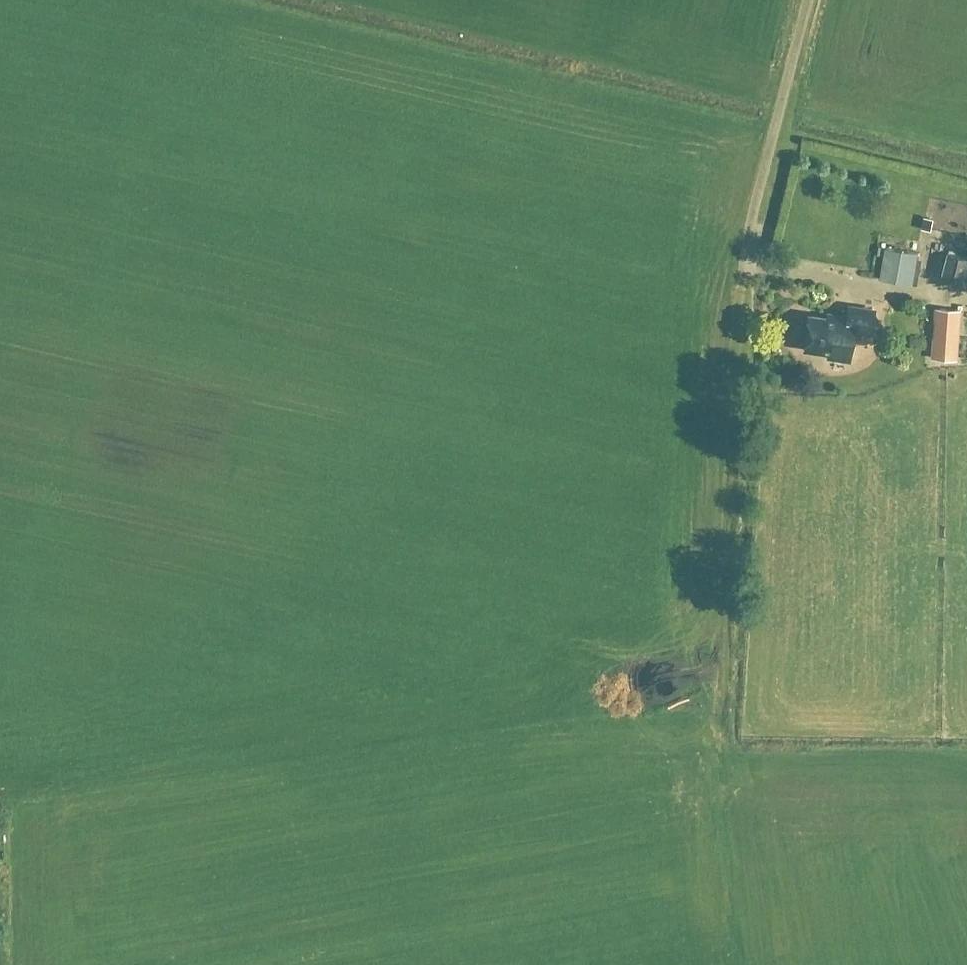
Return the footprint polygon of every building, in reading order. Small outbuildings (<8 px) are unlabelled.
[(916,287),(922,256),(889,249),(883,281),(916,287)] [(966,267),(966,259),(946,253),(940,278),(963,284),(966,267)] [(804,344),(805,349),(805,351),(829,355),(829,359),(847,362),(848,358),(849,358),(850,349),(852,345),(854,341),(854,336),(852,332),(853,330),(870,333),(873,313),(850,309),(848,321),(837,319),(837,322),(809,318),(807,332),(805,335),(804,340),(804,344)] [(956,362),(960,311),(940,310),(936,361),(956,362)]
